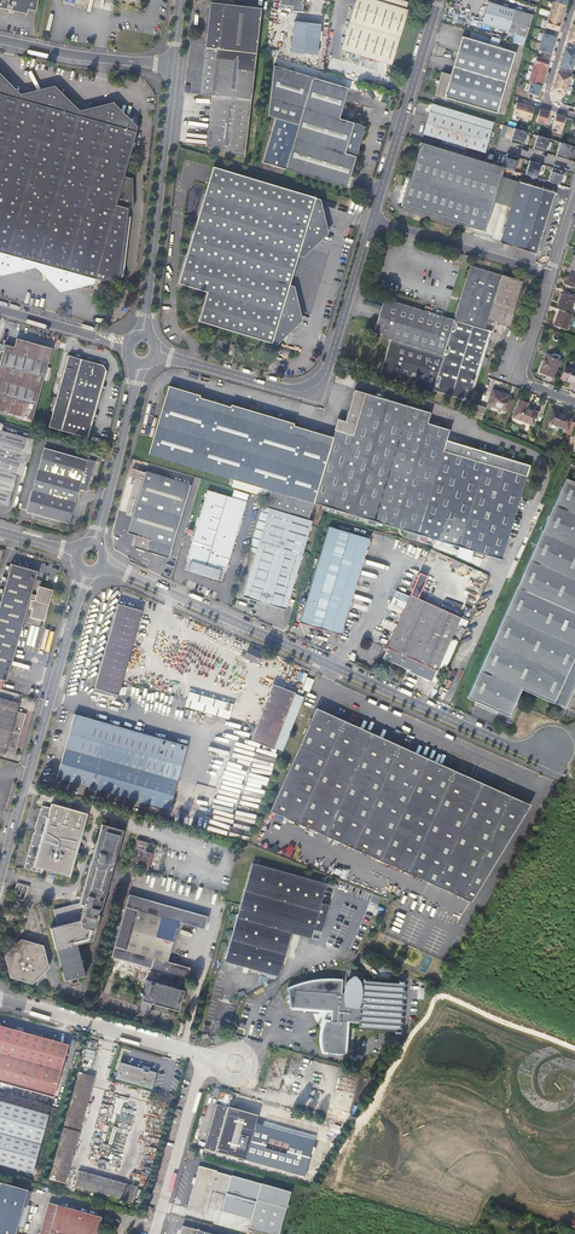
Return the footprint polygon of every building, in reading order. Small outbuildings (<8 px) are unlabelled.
[(28,15),(29,10),(37,12),(40,0),(0,0),(0,9),(28,15)] [(261,9),(235,6),(230,8),(227,3),(223,5),(220,0),(214,0),(213,0),(212,3),(210,4),(200,95),(212,96),(206,147),(243,157),(261,9)] [(302,0),(280,0),(280,6),(292,7),(292,12),(303,13),(304,5),(302,5),(302,0)] [(408,9),(406,9),(408,1),(404,0),(355,0),(340,50),(391,65),(408,9)] [(552,1),(549,11),(562,15),(563,10),(565,5),(554,2),(552,1)] [(483,23),(528,38),(534,16),(489,2),(483,23)] [(549,11),(547,18),(560,22),(561,18),(562,15),(549,11)] [(547,18),(544,27),(557,31),(558,26),(560,22),(547,18)] [(316,55),(320,25),(294,22),(291,52),(316,55)] [(569,32),(567,39),(567,41),(574,44),(574,34),(569,32)] [(469,39),(488,45),(490,39),(470,33),(469,39)] [(543,33),(540,41),(552,45),(554,40),(555,37),(543,33)] [(453,67),(506,83),(515,53),(488,45),(469,39),(462,37),(453,67)] [(540,41),(537,50),(550,54),(551,49),(552,45),(540,41)] [(564,48),(564,50),(561,57),(574,61),(574,58),(574,52),(564,48)] [(535,56),(533,65),(545,68),(547,62),(548,60),(535,56)] [(574,61),(561,57),(560,63),(559,66),(571,70),(574,61)] [(496,114),(506,83),(453,67),(444,65),(435,95),(496,114)] [(533,65),(530,73),(543,77),(544,73),(545,68),(533,65)] [(284,170),(346,189),(366,126),(355,123),(355,124),(338,119),(348,88),(272,66),(266,116),(297,125),(284,170)] [(329,77),(328,81),(352,88),(354,81),(325,72),(324,76),(329,77)] [(530,73),(528,82),(530,83),(540,86),(541,81),(543,77),(530,73)] [(569,77),(557,73),(556,75),(554,82),(567,86),(569,77)] [(20,99),(21,95),(0,74),(0,76),(0,94),(20,99)] [(567,86),(554,82),(553,86),(551,90),(564,94),(567,86)] [(530,83),(527,93),(537,96),(539,90),(540,86),(530,83)] [(79,116),(80,112),(55,87),(27,93),(25,101),(44,106),(49,90),(55,88),(59,94),(54,109),(79,116)] [(67,194),(83,118),(79,116),(54,109),(59,94),(55,88),(49,90),(44,106),(25,101),(20,126),(8,178),(67,194)] [(20,126),(25,101),(20,99),(0,94),(0,120),(20,126)] [(521,117),(524,105),(520,104),(516,102),(512,115),(521,117)] [(114,104),(85,111),(83,118),(103,123),(107,108),(113,105),(117,110),(113,126),(137,133),(138,128),(114,104)] [(103,123),(83,118),(67,194),(129,212),(130,208),(134,205),(133,179),(125,177),(137,133),(113,126),(117,110),(113,105),(107,108),(103,123)] [(529,106),(524,105),(521,117),(529,120),(533,108),(529,106)] [(542,110),(539,109),(535,122),(544,125),(548,112),(542,110)] [(443,140),(451,142),(484,153),(491,131),(430,112),(423,134),(443,140)] [(559,115),(555,114),(551,127),(560,129),(564,117),(559,115)] [(20,126),(0,120),(0,176),(8,178),(20,126)] [(521,145),(525,132),(514,128),(510,142),(521,145)] [(548,139),(537,135),(532,149),(544,152),(548,139)] [(571,145),(559,142),(555,156),(567,159),(571,145)] [(478,203),(490,164),(420,143),(408,182),(478,203)] [(506,153),(502,167),(503,168),(513,171),(517,157),(506,153)] [(540,164),(529,160),(525,174),(536,178),(540,164)] [(503,168),(502,167),(490,164),(478,203),(491,207),(493,202),(500,176),(503,168)] [(563,171),(552,167),(548,181),(559,185),(563,171)] [(287,292),(289,286),(298,257),(315,200),(315,199),(212,168),(184,261),(253,281),(287,292)] [(8,178),(0,176),(0,208),(8,178)] [(519,182),(500,176),(493,202),(511,208),(519,182)] [(8,178),(0,208),(0,253),(3,254),(0,265),(0,272),(3,275),(9,273),(14,257),(38,264),(47,266),(67,194),(8,178)] [(401,206),(471,227),(478,203),(408,182),(401,206)] [(544,223),(553,193),(519,182),(511,208),(510,212),(544,223)] [(544,223),(546,224),(554,193),(553,193),(544,223)] [(122,278),(129,212),(67,194),(47,266),(62,271),(57,287),(61,292),(68,290),(72,273),(96,280),(122,278)] [(318,201),(315,200),(298,257),(301,258),(322,233),(318,201)] [(478,203),(471,227),(484,231),(491,207),(478,203)] [(500,244),(535,255),(544,223),(510,212),(500,244)] [(537,255),(546,224),(544,223),(535,255),(537,255)] [(2,276),(37,268),(38,264),(14,257),(9,273),(3,275),(0,272),(0,274),(2,276)] [(253,281),(184,261),(177,285),(206,293),(197,322),(237,335),(253,281)] [(37,268),(44,275),(47,266),(38,264),(37,268)] [(452,320),(484,330),(487,319),(508,326),(521,281),(470,265),(452,320)] [(47,266),(44,275),(61,293),(95,285),(96,280),(72,273),(68,290),(61,292),(57,287),(62,271),(47,266)] [(571,270),(565,285),(574,289),(574,271),(571,270)] [(271,345),(272,344),(287,292),(253,281),(237,335),(271,345)] [(297,320),(293,293),(287,292),(272,344),(275,345),(297,320)] [(562,294),(556,309),(559,310),(568,314),(574,298),(562,294)] [(382,299),(375,322),(384,325),(391,301),(382,299)] [(373,330),(435,349),(444,318),(391,301),(384,325),(375,322),(373,330)] [(565,330),(571,315),(568,314),(559,310),(553,326),(565,330)] [(435,349),(423,387),(468,402),(490,332),(484,330),(452,320),(444,318),(435,349)] [(378,373),(423,387),(435,349),(373,330),(372,333),(389,339),(378,373)] [(33,420),(52,349),(17,339),(15,348),(6,345),(4,351),(0,366),(0,411),(33,420)] [(228,354),(234,356),(237,347),(230,345),(228,354)] [(107,370),(106,364),(70,354),(50,427),(89,438),(94,419),(95,419),(97,414),(96,413),(102,390),(103,390),(104,386),(103,386),(107,370)] [(552,377),(558,361),(545,356),(539,372),(552,377)] [(574,379),(574,370),(564,366),(560,378),(570,381),(571,378),(574,379)] [(147,454),(196,468),(215,402),(166,388),(147,454)] [(358,413),(364,392),(355,390),(349,410),(358,413)] [(502,397),(502,395),(491,390),(486,404),(505,411),(509,400),(505,398),(502,397)] [(382,524),(417,408),(364,392),(358,413),(349,410),(345,424),(342,432),(334,429),(332,437),(316,433),(297,498),(366,519),(377,523),(382,524)] [(511,418),(531,426),(533,421),(534,421),(537,413),(525,408),(526,404),(517,401),(511,418)] [(196,468),(247,483),(266,418),(215,402),(196,468)] [(472,417),(479,420),(484,408),(477,405),(472,417)] [(423,410),(417,408),(382,524),(425,537),(461,457),(448,453),(451,442),(446,440),(449,430),(426,423),(420,421),(423,410)] [(569,435),(574,422),(570,421),(571,417),(551,409),(546,423),(566,430),(565,433),(569,435)] [(430,412),(423,410),(420,421),(426,423),(430,412)] [(297,498),(316,433),(306,430),(304,437),(289,432),(291,425),(266,418),(247,483),(297,498)] [(337,421),(334,429),(342,432),(345,424),(337,421)] [(304,437),(306,430),(291,425),(289,432),(304,437)] [(26,439),(0,431),(0,504),(8,506),(26,439)] [(461,457),(466,447),(451,442),(448,453),(461,457)] [(463,458),(461,457),(425,537),(501,561),(530,467),(467,447),(463,458)] [(87,490),(95,461),(87,459),(86,460),(44,448),(27,511),(70,523),(79,488),(87,490)] [(141,481),(144,473),(131,470),(129,478),(141,481)] [(144,472),(144,473),(141,481),(126,533),(136,536),(132,548),(168,558),(168,557),(174,560),(178,547),(172,545),(189,485),(144,472)] [(574,677),(574,482),(566,478),(467,699),(509,718),(521,690),(561,708),(574,677)] [(225,572),(246,502),(207,491),(187,558),(186,558),(185,559),(186,560),(185,560),(182,571),(220,582),(223,571),(225,572)] [(269,508),(261,534),(258,545),(242,597),(284,609),(311,521),(269,508)] [(340,635),(369,539),(329,527),(299,623),(340,635)] [(258,545),(261,534),(254,532),(251,542),(258,545)] [(0,601),(0,620),(20,625),(21,622),(40,627),(46,605),(47,600),(48,600),(50,592),(39,589),(40,583),(33,581),(35,572),(10,565),(0,601)] [(445,611),(448,604),(452,595),(416,580),(409,594),(445,611)] [(407,672),(430,682),(434,670),(435,670),(459,617),(445,611),(409,594),(408,596),(395,589),(389,603),(402,609),(380,658),(407,670),(407,672)] [(140,610),(116,603),(93,688),(117,694),(140,610)] [(434,670),(430,682),(437,685),(470,614),(448,604),(445,611),(459,617),(435,670),(434,670)] [(0,620),(0,679),(3,679),(2,681),(4,681),(20,625),(0,620)] [(259,664),(264,653),(246,645),(241,656),(259,664)] [(308,692),(313,680),(306,678),(302,690),(308,692)] [(251,738),(274,747),(294,694),(272,685),(260,715),(256,727),(251,738)] [(228,719),(231,707),(232,704),(188,691),(184,706),(228,719)] [(14,757),(24,718),(25,718),(26,716),(15,712),(17,704),(0,699),(0,753),(14,757)] [(256,727),(260,715),(231,707),(228,719),(256,727)] [(490,791),(445,770),(435,766),(390,745),(380,741),(335,720),(325,716),(314,711),(270,812),(327,838),(469,904),(515,802),(495,793),(490,791)] [(56,779),(220,825),(237,760),(73,714),(56,779)] [(33,847),(28,865),(27,868),(42,873),(43,870),(69,877),(86,814),(52,804),(39,848),(33,847)] [(324,844),(327,838),(270,812),(269,812),(268,816),(268,820),(268,824),(269,827),(270,830),(273,833),(275,836),(279,838),(282,839),(287,827),(324,844)] [(101,824),(86,882),(79,904),(53,911),(57,927),(49,929),(55,950),(56,950),(64,981),(85,976),(77,944),(91,940),(99,915),(96,914),(98,909),(99,909),(121,830),(101,824)] [(146,851),(148,841),(137,839),(132,860),(146,863),(145,869),(149,870),(153,853),(146,851)] [(253,862),(226,960),(279,975),(292,931),(311,936),(326,882),(253,862)] [(220,894),(228,874),(215,870),(208,889),(220,894)] [(20,897),(22,886),(16,884),(13,895),(20,897)] [(207,917),(187,912),(178,909),(129,895),(112,957),(187,979),(190,970),(168,963),(178,923),(203,930),(207,917)] [(178,909),(187,912),(189,902),(181,900),(178,909)] [(46,970),(42,947),(21,940),(3,955),(7,978),(29,985),(46,970)] [(324,1052),(345,1053),(347,1021),(361,1022),(361,1028),(360,1029),(362,1030),(362,1027),(396,1029),(396,1032),(401,1032),(401,1031),(398,1031),(401,983),(404,983),(404,981),(400,981),(399,984),(365,982),(365,979),(364,979),(364,983),(360,983),(345,982),(342,982),(342,979),(334,979),(326,979),(316,980),(306,982),(298,985),(288,989),(291,1008),(331,1010),(331,1021),(326,1021),(324,1027),(322,1032),(322,1040),(323,1049),(324,1052)] [(178,1012),(184,991),(148,981),(142,1001),(178,1012)] [(55,1092),(68,1047),(0,1028),(0,1083),(54,1098),(55,1092)] [(88,1041),(83,1066),(92,1068),(97,1042),(88,1041)] [(290,1094),(298,1062),(277,1057),(274,1065),(276,1066),(273,1074),(272,1074),(268,1087),(290,1094)] [(152,1090),(156,1074),(119,1064),(115,1080),(152,1090)] [(353,1094),(357,1076),(341,1072),(336,1090),(353,1094)] [(78,1074),(72,1098),(50,1179),(65,1183),(86,1104),(93,1078),(78,1074)] [(99,1113),(110,1117),(115,1099),(105,1095),(99,1113)] [(34,1174),(50,1116),(0,1101),(0,1164),(34,1174)] [(246,1160),(261,1165),(271,1128),(256,1124),(257,1116),(217,1105),(204,1149),(245,1161),(246,1160)] [(271,1128),(261,1165),(305,1176),(315,1140),(271,1128)] [(291,1193),(232,1176),(231,1177),(216,1173),(217,1172),(199,1167),(188,1209),(205,1214),(211,1191),(226,1195),(222,1212),(251,1220),(249,1228),(272,1233),(279,1233),(291,1193)] [(75,1186),(133,1202),(137,1186),(79,1170),(75,1186)] [(29,1207),(22,1205),(26,1191),(0,1183),(0,1233),(14,1233),(16,1227),(22,1230),(29,1207)] [(57,1206),(48,1204),(40,1233),(49,1233),(57,1206)] [(49,1233),(97,1233),(101,1218),(57,1206),(49,1233)]
